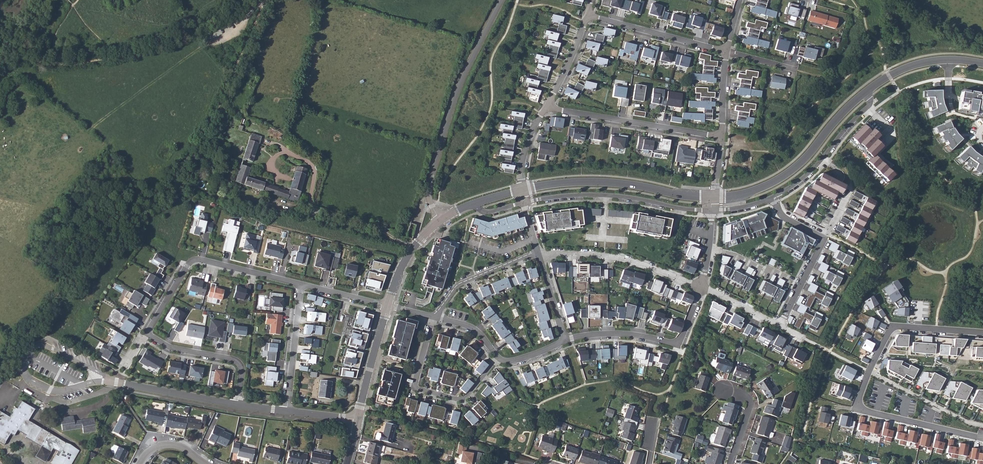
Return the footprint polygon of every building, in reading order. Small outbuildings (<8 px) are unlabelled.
[(619,9),(621,0),(605,0),(603,5),(609,7),(610,6),(612,7),(619,9)] [(619,9),(629,12),(629,11),(636,13),(639,4),(624,0),(621,0),(619,9)] [(766,5),(756,2),(754,9),(751,8),(750,12),(759,15),(760,13),(775,18),(777,12),(765,9),(766,5)] [(804,18),(806,10),(802,9),(802,8),(798,7),(798,5),(789,3),(788,8),(787,7),(785,13),(786,13),(786,14),(797,17),(797,16),(800,17),(800,16),(804,18)] [(657,18),(661,20),(661,19),(664,12),(665,7),(652,4),(649,14),(658,17),(657,18)] [(838,19),(814,12),(811,21),(835,28),(838,19)] [(685,18),(672,14),(670,21),(673,22),(672,25),(674,26),(673,27),(681,29),(685,18)] [(559,24),(557,28),(565,31),(567,31),(568,27),(561,25),(563,18),(552,15),(550,22),(559,24)] [(704,31),(706,23),(701,22),(702,19),(691,16),(690,20),(688,19),(686,27),(692,29),(693,26),(699,28),(698,29),(704,31)] [(749,28),(748,32),(758,35),(760,27),(766,29),(767,23),(755,20),(754,24),(747,22),(745,27),(749,28)] [(706,23),(704,31),(711,33),(710,37),(714,38),(714,37),(720,38),(722,29),(713,26),(713,25),(706,23)] [(548,36),(547,39),(556,42),(558,33),(566,35),(567,31),(565,31),(557,28),(556,32),(545,30),(544,35),(548,36)] [(614,31),(604,28),(602,35),(596,34),(595,38),(603,40),(604,36),(613,38),(614,31)] [(752,44),(768,48),(769,42),(757,39),(758,35),(748,32),(746,40),(743,39),(742,43),(751,45),(752,44)] [(603,40),(595,38),(594,43),(586,41),(584,49),(597,52),(599,45),(602,45),(603,40)] [(550,45),(548,52),(557,55),(560,43),(556,42),(547,39),(546,44),(550,45)] [(790,53),(792,44),(778,39),(775,50),(785,53),(786,52),(790,53)] [(620,48),(618,54),(622,55),(623,52),(631,53),(630,57),(636,59),(640,44),(636,43),(636,44),(633,43),(625,41),(624,49),(620,48)] [(647,49),(643,48),(641,58),(645,60),(646,58),(651,59),(651,60),(655,61),(659,48),(651,46),(650,49),(650,50),(647,49)] [(799,47),(797,55),(803,57),(806,58),(807,58),(807,59),(807,60),(813,62),(815,55),(821,57),(823,49),(814,47),(814,50),(810,49),(810,48),(806,47),(805,48),(799,47)] [(538,60),(537,63),(546,65),(549,57),(556,59),(557,55),(548,52),(547,56),(536,53),(534,59),(538,60)] [(675,62),(677,55),(669,53),(669,54),(667,54),(662,52),(660,61),(670,63),(670,61),(675,62)] [(711,56),(700,53),(698,59),(704,60),(703,70),(714,71),(715,67),(717,67),(718,62),(710,61),(711,56)] [(675,62),(674,65),(687,68),(691,55),(685,54),(684,57),(677,55),(675,62)] [(607,60),(596,57),(595,62),(588,59),(586,63),(593,66),(594,64),(605,67),(607,60)] [(540,69),(538,76),(547,78),(550,67),(546,65),(537,63),(536,68),(540,69)] [(592,70),(593,66),(586,63),(584,67),(577,64),(574,71),(586,76),(589,69),(592,70)] [(702,74),(691,73),(689,79),(706,81),(706,82),(716,83),(716,79),(713,78),(714,71),(703,70),(702,74)] [(740,79),(739,83),(750,85),(752,77),(757,78),(757,72),(745,70),(744,74),(737,73),(736,78),(740,79)] [(528,83),(528,87),(536,89),(539,81),(546,83),(547,78),(538,76),(537,80),(526,77),(525,82),(528,83)] [(771,76),(769,86),(783,89),(785,79),(771,76)] [(577,83),(575,87),(582,90),(583,89),(594,91),(596,84),(585,81),(584,86),(577,83)] [(744,94),(761,97),(762,91),(750,89),(750,85),(739,83),(738,91),(735,90),(734,94),(744,96),(744,94)] [(645,86),(635,84),(632,100),(643,102),(645,86)] [(620,105),(627,107),(628,99),(625,98),(627,87),(615,85),(613,97),(621,98),(620,105)] [(530,93),(528,101),(537,103),(540,90),(536,89),(528,87),(526,92),(530,93)] [(582,90),(575,87),(573,91),(566,87),(562,94),(574,100),(577,93),(580,94),(582,90)] [(707,88),(695,87),(694,94),(699,94),(699,102),(710,102),(711,98),(714,98),(714,93),(707,92),(707,88)] [(664,90),(653,88),(651,103),(662,105),(663,98),(664,90)] [(961,90),(958,110),(975,113),(977,101),(979,102),(977,109),(982,110),(982,94),(980,94),(980,96),(978,95),(978,93),(970,92),(970,94),(967,94),(968,92),(961,90)] [(667,99),(666,104),(673,105),(673,107),(680,108),(682,94),(668,91),(667,99)] [(940,91),(924,92),(924,98),(926,98),(927,102),(925,102),(926,108),(929,108),(929,111),(927,112),(930,118),(944,112),(940,102),(940,91)] [(699,102),(688,101),(688,107),(704,107),(703,114),(712,114),(713,109),(710,109),(711,106),(715,106),(715,102),(710,102),(699,102)] [(739,112),(738,116),(749,117),(750,109),(755,110),(756,105),(744,103),(743,107),(736,106),(735,111),(739,112)] [(514,116),(513,123),(522,125),(524,113),(511,110),(510,116),(514,116)] [(703,114),(683,113),(682,118),(682,119),(694,119),(694,120),(700,120),(700,122),(704,122),(704,120),(712,120),(712,114),(703,114)] [(749,117),(738,116),(736,125),(739,125),(738,126),(748,128),(749,123),(753,124),(754,118),(753,118),(749,117)] [(564,119),(550,117),(549,124),(549,126),(562,128),(564,119)] [(953,132),(948,122),(934,128),(937,134),(939,133),(941,136),(939,138),(942,143),(945,142),(947,144),(944,147),(949,151),(960,140),(953,132)] [(503,129),(502,133),(511,134),(512,127),(521,129),(522,125),(513,123),(513,125),(500,123),(499,128),(503,129)] [(599,125),(591,124),(589,139),(601,141),(602,133),(602,130),(598,130),(599,125)] [(862,125),(850,138),(857,145),(858,144),(865,149),(864,151),(871,157),(869,159),(866,162),(870,166),(869,167),(872,170),(874,169),(877,172),(876,173),(879,177),(880,175),(884,179),(882,180),(886,183),(895,173),(875,154),(881,146),(874,140),(877,137),(880,134),(873,128),(871,130),(867,125),(865,127),(862,125)] [(573,128),(569,128),(568,136),(572,136),(572,139),(584,141),(585,130),(573,128)] [(250,134),(242,158),(253,161),(258,144),(259,144),(262,137),(251,133),(250,134)] [(505,138),(504,145),(513,147),(515,135),(511,134),(502,133),(501,138),(505,138)] [(616,135),(611,135),(609,147),(622,149),(623,144),(626,145),(628,136),(619,135),(618,138),(616,138),(616,135)] [(652,151),(653,141),(646,140),(647,138),(639,136),(637,149),(643,150),(643,152),(648,153),(648,151),(652,151)] [(884,144),(877,137),(874,140),(881,146),(884,144)] [(857,145),(850,138),(849,139),(856,146),(857,145)] [(658,142),(653,141),(652,151),(651,152),(668,155),(670,140),(661,139),(660,142),(660,144),(658,143),(658,142)] [(548,144),(544,143),(543,148),(539,147),(538,152),(539,152),(539,153),(538,153),(537,159),(545,161),(546,155),(554,156),(556,145),(548,144)] [(502,159),(511,160),(513,147),(504,145),(503,149),(499,149),(498,154),(502,155),(502,159)] [(694,160),(695,151),(688,150),(688,152),(687,151),(687,149),(687,147),(678,145),(675,161),(693,164),(694,160)] [(967,147),(956,159),(960,163),(962,161),(965,163),(964,165),(969,169),(970,167),(974,169),(973,171),(978,174),(982,164),(982,159),(979,157),(973,154),(967,147)] [(701,149),(695,148),(695,151),(694,160),(699,161),(700,160),(700,158),(703,159),(703,161),(708,161),(709,160),(715,161),(715,160),(716,158),(716,157),(716,156),(716,153),(712,152),(713,149),(705,148),(705,151),(701,150),(701,149)] [(871,157),(864,151),(862,152),(869,159),(871,157)] [(510,164),(511,160),(502,159),(501,161),(500,168),(504,169),(504,172),(513,174),(514,165),(510,164)] [(240,164),(235,181),(262,190),(264,183),(247,177),(250,168),(240,164)] [(278,188),(276,195),(298,201),(302,187),(308,169),(297,166),(296,171),(295,171),(289,191),(278,188)] [(810,184),(806,187),(793,213),(811,222),(811,220),(806,217),(818,194),(828,199),(829,197),(834,199),(837,193),(840,194),(842,190),(843,191),(845,187),(821,174),(814,180),(816,183),(813,187),(810,184)] [(264,183),(262,190),(271,193),(273,186),(264,183)] [(845,240),(853,244),(875,201),(855,191),(852,196),(865,202),(858,214),(846,208),(844,213),(856,219),(850,231),(837,225),(835,229),(847,236),(845,240)] [(269,199),(268,205),(272,207),(279,209),(282,203),(269,199)] [(850,199),(848,204),(856,208),(858,204),(850,199)] [(601,209),(580,208),(580,211),(581,214),(600,216),(601,209)] [(542,215),(535,216),(540,230),(543,230),(544,232),(548,232),(557,231),(565,230),(574,229),(578,228),(578,226),(582,225),(581,214),(580,211),(576,211),(576,209),(558,211),(559,213),(554,214),(550,214),(550,212),(542,213),(542,215)] [(608,210),(608,217),(631,218),(632,214),(632,212),(608,210)] [(487,222),(473,219),(471,225),(475,226),(475,229),(473,233),(475,233),(479,234),(482,235),(482,234),(486,235),(486,236),(490,237),(493,236),(497,236),(512,231),(516,230),(518,229),(522,228),(523,228),(523,226),(526,225),(522,212),(512,215),(487,222)] [(723,224),(723,241),(727,241),(727,244),(727,248),(735,244),(734,239),(754,232),(762,230),(764,229),(766,234),(777,230),(778,222),(759,212),(754,214),(755,216),(735,223),(734,221),(723,224)] [(203,231),(211,233),(213,223),(207,222),(208,217),(207,217),(207,215),(202,213),(201,216),(199,220),(198,220),(196,227),(195,227),(193,234),(199,235),(200,232),(201,230),(203,230),(203,231)] [(637,215),(632,214),(631,218),(629,229),(634,230),(633,232),(638,233),(646,235),(654,236),(658,237),(659,237),(659,235),(668,237),(671,220),(654,216),(653,219),(649,218),(645,217),(646,215),(637,213),(637,215)] [(754,214),(734,221),(735,223),(755,216),(754,214)] [(842,216),(839,221),(848,225),(850,221),(842,216)] [(239,223),(229,220),(228,225),(224,224),(222,231),(227,232),(223,250),(232,252),(239,223)] [(415,225),(409,223),(405,238),(411,239),(415,225)] [(786,235),(781,245),(793,251),(791,255),(799,259),(807,243),(812,245),(814,240),(802,234),(801,237),(796,234),(797,231),(790,227),(787,232),(786,235)] [(253,252),(258,254),(261,240),(253,239),(254,235),(246,234),(242,249),(249,251),(249,249),(253,250),(253,252)] [(425,272),(422,284),(428,286),(434,288),(437,288),(440,289),(441,290),(445,278),(446,274),(447,270),(448,266),(449,263),(448,263),(449,259),(450,259),(451,256),(452,253),(454,247),(449,245),(450,243),(446,242),(439,240),(437,247),(435,246),(433,245),(431,253),(433,254),(431,257),(430,257),(429,258),(428,261),(426,268),(425,272)] [(689,246),(685,255),(688,256),(696,259),(700,249),(697,249),(699,244),(689,240),(687,245),(689,246)] [(278,259),(282,260),(285,246),(281,245),(281,247),(267,244),(264,255),(268,256),(270,256),(278,258),(278,259)] [(306,248),(299,246),(298,252),(297,252),(295,257),(292,256),(290,262),(306,265),(308,255),(305,254),(306,248)] [(832,257),(841,262),(844,255),(836,250),(832,257)] [(847,250),(844,255),(841,262),(848,266),(854,253),(847,250)] [(329,255),(317,252),(314,266),(326,269),(325,270),(330,272),(334,257),(329,256),(329,255)] [(168,261),(156,253),(153,259),(159,263),(157,267),(159,268),(154,276),(159,279),(161,280),(164,275),(161,274),(163,270),(162,269),(164,266),(165,267),(168,261)] [(724,261),(725,256),(721,255),(719,274),(743,286),(741,289),(747,292),(753,280),(749,278),(750,275),(745,272),(743,275),(737,272),(739,269),(733,266),(732,269),(726,266),(727,263),(724,261)] [(696,259),(688,256),(686,260),(682,270),(693,274),(697,264),(694,263),(696,259)] [(771,258),(768,264),(773,267),(776,261),(771,258)] [(390,265),(373,261),(371,269),(379,271),(380,270),(381,270),(381,272),(387,273),(390,265)] [(736,261),(733,266),(739,269),(742,263),(736,261)] [(556,263),(551,263),(550,264),(553,273),(556,272),(557,272),(557,273),(564,273),(564,264),(556,264),(556,263)] [(357,267),(346,264),(346,266),(343,265),(340,274),(354,277),(357,267)] [(577,267),(572,267),(572,277),(588,277),(588,264),(577,264),(577,267)] [(588,264),(588,277),(599,277),(599,266),(594,266),(592,266),(592,264),(588,264)] [(748,267),(745,272),(750,275),(753,269),(748,267)] [(527,272),(523,274),(525,280),(526,283),(530,281),(530,280),(538,277),(535,268),(530,270),(530,268),(526,269),(527,272)] [(514,276),(511,278),(514,286),(521,283),(521,282),(525,280),(523,274),(521,270),(513,274),(514,276)] [(631,283),(634,272),(628,270),(627,271),(623,270),(619,281),(630,285),(631,283)] [(822,278),(831,283),(834,276),(825,271),(822,278)] [(837,271),(834,276),(831,283),(837,287),(844,274),(837,271)] [(376,274),(368,272),(365,287),(364,287),(372,289),(373,288),(375,288),(374,290),(380,291),(383,283),(385,276),(378,274),(378,275),(376,275),(376,274)] [(641,286),(644,275),(634,272),(631,283),(641,286)] [(154,288),(159,279),(154,276),(150,274),(144,283),(147,284),(143,291),(151,296),(154,292),(153,291),(155,288),(154,288)] [(506,277),(498,280),(502,290),(507,288),(507,289),(514,286),(511,278),(507,279),(506,277)] [(779,278),(776,284),(782,287),(785,281),(779,278)] [(203,281),(191,279),(188,290),(197,292),(196,294),(205,296),(207,285),(202,284),(203,281)] [(654,279),(650,291),(662,296),(667,285),(662,283),(660,282),(660,281),(654,279)] [(895,279),(884,287),(886,290),(882,292),(888,301),(897,295),(900,300),(900,304),(898,304),(898,309),(895,309),(895,316),(907,316),(908,308),(906,308),(906,300),(901,292),(903,291),(895,279)] [(492,287),(488,288),(490,295),(491,296),(498,293),(497,292),(502,290),(498,280),(490,283),(492,287)] [(763,280),(758,289),(773,297),(772,300),(778,303),(784,291),(780,290),(782,287),(776,284),(775,287),(771,285),(773,282),(769,280),(768,283),(763,280)] [(211,283),(208,297),(221,300),(224,290),(219,289),(215,288),(216,284),(211,283)] [(250,296),(251,285),(247,285),(246,289),(240,288),(240,287),(236,286),(233,298),(244,300),(245,295),(250,296)] [(480,291),(475,293),(480,301),(483,299),(483,298),(490,295),(488,288),(487,286),(482,288),(482,286),(478,288),(480,291)] [(528,291),(529,295),(531,294),(533,303),(540,301),(542,300),(541,295),(543,295),(541,291),(537,293),(536,289),(530,290),(528,291)] [(812,289),(804,305),(808,308),(814,297),(821,300),(824,296),(812,289)] [(145,306),(149,299),(134,290),(132,294),(128,291),(124,297),(128,299),(130,300),(127,306),(132,309),(134,305),(136,302),(138,303),(139,302),(145,306)] [(833,295),(826,291),(824,296),(821,300),(820,304),(827,307),(833,295)] [(282,294),(270,293),(269,306),(272,306),(272,310),(282,311),(283,302),(282,302),(282,299),(281,299),(282,294)] [(467,296),(463,299),(469,306),(476,302),(477,303),(480,301),(475,293),(472,296),(469,293),(466,295),(467,296)] [(683,294),(680,300),(690,304),(693,298),(692,296),(683,293),(683,294)] [(323,298),(307,294),(307,300),(315,301),(314,304),(321,306),(323,298)] [(871,297),(863,302),(868,310),(877,305),(871,297)] [(541,305),(540,301),(533,303),(532,303),(534,310),(536,310),(537,315),(546,312),(544,304),(541,305)] [(573,301),(562,305),(567,318),(573,316),(572,313),(577,312),(573,301)] [(726,307),(713,301),(708,314),(719,320),(726,307)] [(625,308),(623,319),(632,320),(635,306),(625,304),(625,308)] [(588,306),(588,309),(588,318),(599,318),(599,306),(588,306)] [(614,312),(607,311),(607,318),(607,319),(611,319),(612,316),(616,317),(616,318),(623,319),(625,308),(615,306),(614,312)] [(485,309),(481,312),(484,316),(483,317),(485,320),(488,317),(491,321),(497,316),(495,313),(494,314),(488,307),(485,309)] [(174,330),(178,332),(183,324),(180,321),(184,313),(175,308),(169,317),(178,323),(174,330)] [(314,309),(306,308),(306,312),(308,312),(307,321),(313,322),(315,318),(318,318),(318,321),(325,322),(326,314),(314,312),(314,309)] [(133,327),(138,319),(121,309),(119,312),(114,309),(113,312),(112,311),(111,313),(112,314),(110,316),(123,324),(120,329),(128,334),(130,330),(129,330),(131,326),(133,327)] [(801,310),(793,326),(798,329),(804,318),(811,321),(814,316),(801,310)] [(663,317),(664,315),(654,311),(650,322),(660,326),(660,325),(663,317)] [(373,315),(357,312),(353,327),(361,329),(361,327),(363,328),(362,330),(368,331),(371,323),(373,315)] [(549,320),(546,312),(537,315),(539,319),(537,320),(539,327),(547,325),(546,321),(549,320)] [(740,315),(735,312),(733,316),(729,324),(733,326),(734,326),(740,329),(744,322),(743,322),(745,318),(740,316),(740,315)] [(823,315),(816,312),(814,316),(811,321),(809,324),(816,328),(823,315)] [(733,316),(728,313),(723,322),(728,325),(729,324),(733,316)] [(282,315),(267,314),(265,324),(270,325),(269,333),(280,335),(282,315)] [(497,316),(491,321),(493,324),(491,325),(496,332),(503,327),(500,323),(502,322),(497,316)] [(869,317),(864,326),(873,331),(877,322),(869,317)] [(390,345),(387,355),(389,356),(388,359),(400,363),(401,359),(405,360),(409,344),(410,341),(412,335),(412,331),(413,328),(415,329),(417,322),(405,319),(404,322),(401,321),(398,320),(397,320),(392,338),(393,338),(392,342),(391,345),(390,345)] [(683,324),(671,319),(667,330),(671,331),(672,330),(679,333),(683,324)] [(218,342),(225,343),(227,332),(222,331),(224,323),(211,320),(208,335),(219,337),(218,342)] [(233,324),(228,323),(227,332),(233,333),(232,334),(246,336),(247,328),(232,325),(233,324)] [(753,325),(748,323),(743,333),(748,336),(750,333),(753,325)] [(202,339),(205,328),(188,324),(185,336),(202,339)] [(322,327),(304,325),(303,334),(310,335),(312,331),(315,331),(314,334),(322,335),(322,327)] [(548,329),(547,325),(539,327),(543,339),(547,337),(549,341),(552,339),(549,328),(548,329)] [(758,328),(753,325),(750,333),(754,335),(758,328)] [(850,325),(846,334),(855,339),(859,330),(850,325)] [(503,327),(496,332),(501,339),(503,338),(506,341),(512,336),(508,330),(506,331),(503,327)] [(774,333),(763,328),(757,339),(763,342),(764,340),(769,343),(774,333)] [(359,332),(352,330),(348,345),(348,346),(355,348),(356,345),(358,345),(357,348),(363,350),(368,334),(362,333),(361,335),(359,335),(359,332)] [(109,342),(107,345),(118,352),(121,347),(116,345),(118,342),(122,345),(126,338),(116,332),(110,342),(109,342)] [(442,335),(438,334),(435,345),(439,346),(439,348),(446,350),(446,348),(448,340),(449,337),(442,336),(442,335)] [(786,340),(774,334),(769,344),(775,347),(774,349),(780,352),(782,347),(784,343),(786,340)] [(896,335),(892,341),(890,346),(906,347),(907,335),(896,335)] [(512,336),(506,341),(508,344),(507,345),(513,353),(514,353),(518,352),(515,349),(519,346),(515,340),(512,336)] [(931,337),(921,336),(921,344),(911,343),(910,353),(932,354),(932,345),(930,345),(931,337)] [(319,340),(303,338),(303,343),(311,344),(311,347),(318,348),(319,340)] [(452,341),(448,340),(446,348),(450,349),(449,350),(457,352),(459,344),(460,340),(453,338),(452,341)] [(280,340),(272,339),(271,344),(264,343),(263,351),(268,351),(267,361),(275,362),(276,352),(274,352),(275,348),(277,349),(279,349),(280,340)] [(864,340),(860,349),(869,353),(873,344),(864,340)] [(964,341),(953,340),(952,346),(939,345),(938,354),(953,355),(954,348),(960,348),(964,341)] [(788,356),(793,346),(790,344),(789,345),(784,343),(782,347),(787,350),(784,355),(788,356)] [(118,352),(107,345),(104,344),(102,347),(102,348),(100,351),(103,353),(101,357),(107,360),(110,362),(115,364),(117,360),(114,358),(115,355),(116,356),(118,352)] [(462,345),(459,344),(457,352),(460,354),(459,355),(464,360),(472,350),(467,346),(467,345),(465,347),(462,345)] [(595,350),(596,357),(596,360),(609,359),(608,345),(602,346),(602,349),(595,350)] [(617,349),(613,349),(613,359),(625,359),(626,346),(617,346),(617,349)] [(801,350),(793,346),(788,356),(791,358),(792,357),(802,362),(806,355),(808,356),(810,352),(803,348),(801,350)] [(639,363),(647,365),(648,362),(649,354),(649,353),(645,352),(646,350),(642,350),(642,348),(635,347),(633,358),(640,359),(639,363)] [(576,349),(580,361),(594,360),(594,357),(596,357),(595,350),(585,351),(585,348),(576,349)] [(973,348),(973,358),(982,359),(982,348),(973,348)] [(354,351),(347,349),(343,364),(350,366),(351,363),(353,364),(352,367),(358,368),(363,353),(356,351),(356,354),(354,353),(354,351)] [(160,369),(164,362),(158,358),(157,359),(150,355),(151,353),(146,350),(139,362),(147,367),(148,366),(155,369),(156,367),(160,369)] [(309,351),(301,350),(300,359),(308,360),(308,363),(316,364),(317,356),(309,355),(309,351)] [(477,354),(472,350),(464,360),(473,367),(478,360),(475,358),(478,355),(477,354)] [(723,371),(729,373),(733,363),(728,362),(729,361),(724,359),(725,354),(719,352),(715,362),(717,363),(716,368),(723,370),(723,371)] [(667,365),(670,355),(663,353),(663,355),(659,354),(657,362),(667,365)] [(558,360),(553,362),(557,371),(565,368),(565,369),(569,367),(567,359),(562,361),(561,357),(557,359),(558,360)] [(481,363),(478,360),(473,367),(476,369),(474,370),(480,375),(488,365),(482,361),(481,363)] [(184,376),(186,366),(181,365),(181,363),(169,361),(167,372),(179,374),(178,377),(184,378),(184,376)] [(901,362),(886,361),(887,373),(900,379),(902,378),(910,382),(916,370),(909,366),(906,369),(899,365),(901,362)] [(543,369),(545,376),(546,377),(553,374),(552,373),(557,371),(553,362),(545,365),(547,368),(543,369)] [(838,374),(850,380),(853,374),(854,375),(856,371),(843,364),(838,374)] [(190,367),(186,366),(184,376),(188,377),(188,376),(201,378),(203,369),(190,366),(190,367)] [(266,372),(264,385),(272,386),(273,381),(278,382),(279,377),(277,377),(276,377),(276,373),(275,373),(276,367),(267,366),(266,372)] [(737,366),(734,375),(747,380),(751,370),(737,366)] [(376,398),(375,402),(379,403),(391,406),(393,399),(394,400),(394,399),(395,396),(398,384),(399,381),(401,375),(397,374),(398,370),(386,367),(385,370),(383,370),(380,381),(382,381),(381,384),(380,388),(379,387),(377,395),(376,398)] [(535,373),(531,374),(534,381),(534,382),(541,379),(541,378),(545,376),(543,369),(542,367),(534,370),(535,373)] [(340,376),(355,378),(358,370),(351,369),(351,372),(349,372),(349,369),(342,368),(340,376)] [(439,371),(440,370),(433,368),(432,370),(429,369),(427,377),(430,378),(430,380),(436,382),(437,380),(439,371)] [(215,372),(210,371),(208,385),(212,386),(213,382),(222,384),(222,383),(223,379),(228,380),(229,371),(224,370),(224,372),(221,371),(215,370),(215,372)] [(439,371),(437,380),(441,381),(440,383),(441,383),(447,385),(450,372),(443,370),(443,372),(439,371)] [(450,372),(447,385),(452,386),(454,387),(454,384),(457,385),(461,378),(456,377),(457,375),(450,372)] [(512,390),(498,372),(492,378),(496,383),(495,385),(494,384),(490,388),(487,386),(481,394),(485,397),(491,393),(493,396),(501,390),(505,395),(512,390)] [(523,378),(519,380),(523,387),(527,385),(526,384),(534,381),(531,374),(530,372),(526,374),(525,372),(522,374),(523,378)] [(943,379),(932,373),(922,372),(916,385),(924,389),(937,391),(943,379)] [(699,375),(695,388),(705,392),(709,378),(708,377),(700,375),(699,375)] [(465,382),(461,378),(457,385),(460,387),(459,389),(465,393),(473,384),(467,379),(465,382)] [(755,386),(757,390),(759,389),(760,392),(763,396),(765,400),(777,392),(774,388),(771,390),(765,380),(755,386)] [(320,381),(318,397),(330,399),(332,382),(320,381)] [(959,383),(948,382),(943,394),(951,398),(963,401),(970,389),(959,383)] [(850,388),(839,384),(835,394),(850,400),(852,394),(849,393),(849,392),(850,388)] [(976,391),(969,403),(980,408),(982,408),(982,391),(976,391)] [(918,407),(921,400),(912,397),(909,404),(918,407)] [(406,401),(403,409),(407,410),(407,411),(414,413),(414,412),(416,404),(417,401),(410,399),(406,398),(406,401)] [(766,406),(764,413),(777,417),(779,410),(780,411),(783,402),(774,399),(772,405),(769,404),(768,407),(766,406)] [(477,404),(472,408),(473,410),(481,418),(486,413),(485,412),(487,409),(482,403),(480,401),(477,403),(477,404)] [(420,405),(416,404),(414,412),(418,412),(417,414),(424,416),(425,414),(427,406),(428,404),(420,402),(420,405)] [(722,422),(732,425),(734,418),(735,418),(738,410),(737,410),(739,406),(728,402),(727,406),(724,405),(723,410),(726,411),(725,414),(722,413),(721,414),(719,420),(720,421),(722,422)] [(3,448),(10,437),(14,439),(17,434),(26,439),(24,441),(40,451),(49,456),(51,453),(56,456),(52,463),(51,463),(69,463),(77,450),(67,445),(64,444),(28,423),(35,412),(20,404),(16,411),(14,410),(8,419),(0,414),(0,446),(3,448)] [(431,407),(427,406),(425,414),(429,415),(428,417),(435,419),(438,407),(433,405),(431,405),(431,407)] [(628,406),(623,418),(636,422),(637,418),(634,417),(637,409),(628,406)] [(832,422),(834,417),(828,415),(829,414),(826,413),(827,408),(821,406),(817,421),(827,423),(827,421),(832,422)] [(444,408),(438,407),(435,419),(442,421),(443,419),(446,419),(448,412),(445,411),(445,409),(444,408)] [(147,409),(145,418),(150,419),(150,421),(158,422),(157,424),(161,425),(164,412),(147,409)] [(479,417),(473,410),(471,413),(469,411),(464,416),(472,425),(478,421),(476,419),(479,417)] [(448,412),(446,419),(450,421),(449,424),(456,425),(459,412),(452,411),(452,413),(448,412)] [(167,414),(165,426),(170,427),(174,428),(174,427),(185,429),(185,426),(187,419),(173,416),(173,415),(167,414)] [(851,416),(841,414),(838,425),(853,428),(855,421),(850,420),(851,416)] [(122,415),(113,431),(124,437),(126,433),(125,432),(128,427),(127,426),(130,419),(122,415)] [(187,419),(185,426),(200,429),(201,425),(204,425),(206,416),(202,415),(202,419),(187,417),(187,419)] [(675,431),(674,434),(682,437),(688,419),(678,416),(676,421),(674,420),(672,424),(675,425),(673,430),(675,431)] [(775,420),(763,416),(761,424),(762,424),(759,435),(769,438),(770,437),(771,438),(772,438),(774,438),(775,434),(771,433),(775,420)] [(864,418),(860,417),(856,430),(861,431),(860,435),(866,437),(867,433),(869,426),(863,425),(864,418)] [(64,420),(60,421),(63,432),(70,431),(70,432),(83,429),(84,434),(90,433),(90,432),(97,430),(94,419),(90,419),(91,421),(86,422),(86,420),(74,423),(73,418),(69,419),(69,420),(65,421),(64,420)] [(623,431),(621,438),(632,442),(634,435),(633,434),(634,430),(635,430),(637,423),(636,422),(623,418),(622,422),(625,423),(622,431),(623,431)] [(869,426),(867,433),(876,434),(876,436),(880,437),(880,436),(881,430),(877,429),(879,423),(870,422),(869,426)] [(888,423),(883,422),(881,430),(880,436),(884,437),(884,441),(890,442),(892,431),(887,430),(888,423)] [(396,425),(386,423),(383,434),(378,433),(377,434),(375,438),(376,439),(391,443),(396,426),(396,425)] [(214,424),(208,439),(215,442),(216,440),(226,444),(231,433),(223,430),(224,428),(214,424)] [(713,443),(713,444),(724,447),(729,434),(730,434),(731,430),(719,426),(716,435),(713,434),(712,435),(710,441),(711,442),(713,443)] [(901,434),(902,427),(898,426),(894,439),(899,441),(898,444),(904,446),(905,441),(907,435),(901,434)] [(917,433),(908,431),(907,435),(905,441),(914,443),(917,433)] [(940,435),(935,434),(933,443),(932,448),(937,449),(936,452),(941,453),(943,443),(938,442),(940,435)] [(538,446),(542,447),(545,448),(544,449),(553,453),(558,439),(553,437),(552,438),(542,435),(538,446)] [(704,437),(698,435),(696,441),(702,443),(704,437)] [(781,446),(788,448),(788,445),(790,437),(784,435),(781,446)] [(841,442),(848,444),(849,436),(842,435),(841,442)] [(928,442),(929,437),(921,435),(918,446),(927,448),(927,449),(931,450),(932,448),(933,443),(928,442)] [(664,451),(668,452),(672,454),(674,454),(677,444),(680,445),(681,441),(670,437),(669,440),(667,440),(665,444),(666,445),(664,451)] [(753,449),(752,448),(750,453),(754,454),(752,460),(761,463),(764,457),(760,456),(764,445),(766,446),(768,442),(756,438),(755,442),(754,442),(753,446),(753,449)] [(953,440),(948,439),(946,453),(951,454),(951,458),(956,458),(957,455),(958,448),(952,447),(953,440)] [(369,441),(366,454),(377,456),(380,444),(369,441)] [(461,441),(457,453),(462,454),(460,462),(465,463),(470,463),(474,453),(469,451),(468,452),(466,452),(468,444),(461,441)] [(232,443),(230,453),(237,455),(237,457),(249,459),(248,462),(252,463),(255,450),(239,447),(239,445),(232,443)] [(967,445),(959,443),(958,448),(957,455),(966,456),(966,451),(967,445)] [(570,458),(574,460),(578,449),(565,445),(562,455),(570,458)] [(111,448),(111,449),(111,450),(111,451),(112,453),(114,454),(112,459),(122,463),(124,460),(123,459),(127,452),(118,447),(116,446),(115,446),(113,446),(112,447),(111,448)] [(708,446),(706,450),(709,451),(710,450),(712,451),(708,463),(719,463),(720,463),(721,463),(723,455),(722,455),(723,451),(708,446)] [(966,456),(966,458),(977,460),(979,453),(979,449),(972,448),(971,452),(966,451),(966,456)] [(266,450),(264,459),(271,460),(270,461),(278,462),(280,452),(266,450)] [(40,451),(34,461),(40,463),(45,463),(50,456),(49,456),(40,451)] [(586,463),(588,463),(597,463),(599,456),(591,453),(582,451),(578,461),(586,463)] [(310,463),(317,463),(329,463),(330,456),(312,452),(310,463)] [(643,455),(633,452),(629,463),(640,463),(643,455)] [(287,463),(306,463),(308,455),(303,454),(303,455),(289,453),(287,463)] [(366,454),(363,462),(370,463),(376,463),(378,457),(377,456),(366,454)]
